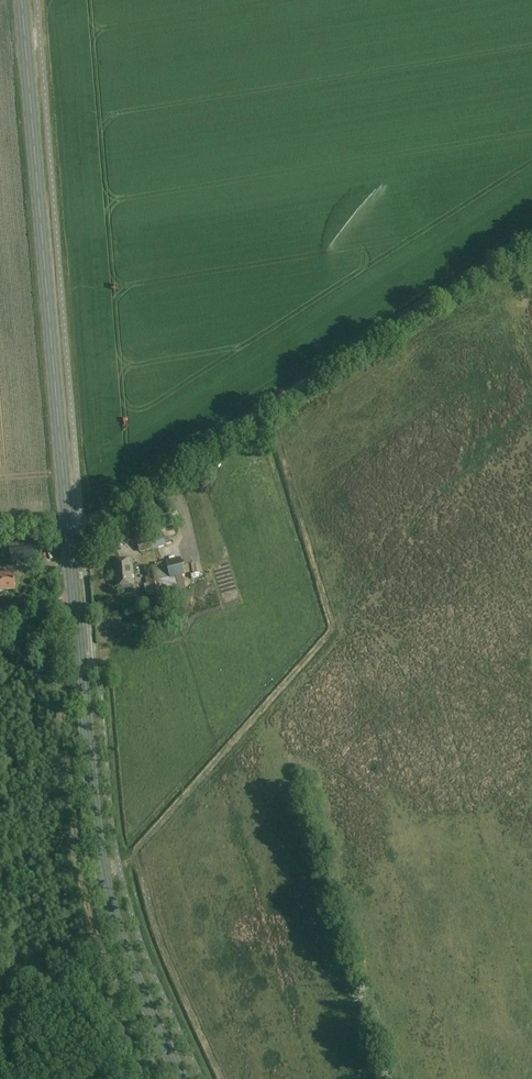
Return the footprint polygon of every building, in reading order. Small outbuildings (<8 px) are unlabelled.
[(40,554),(39,547),(11,550),(12,562),(33,559),(33,555),(40,554)] [(134,585),(132,558),(112,560),(113,568),(115,567),(117,586),(123,586),(124,594),(133,594),(133,585),(134,585)] [(185,574),(183,565),(169,568),(171,577),(185,574)] [(156,589),(152,567),(145,569),(148,583),(145,584),(146,591),(156,589)] [(4,590),(4,589),(15,588),(14,572),(3,573),(3,572),(0,572),(0,591),(4,590)] [(106,866),(110,884),(116,882),(112,865),(106,866)]
